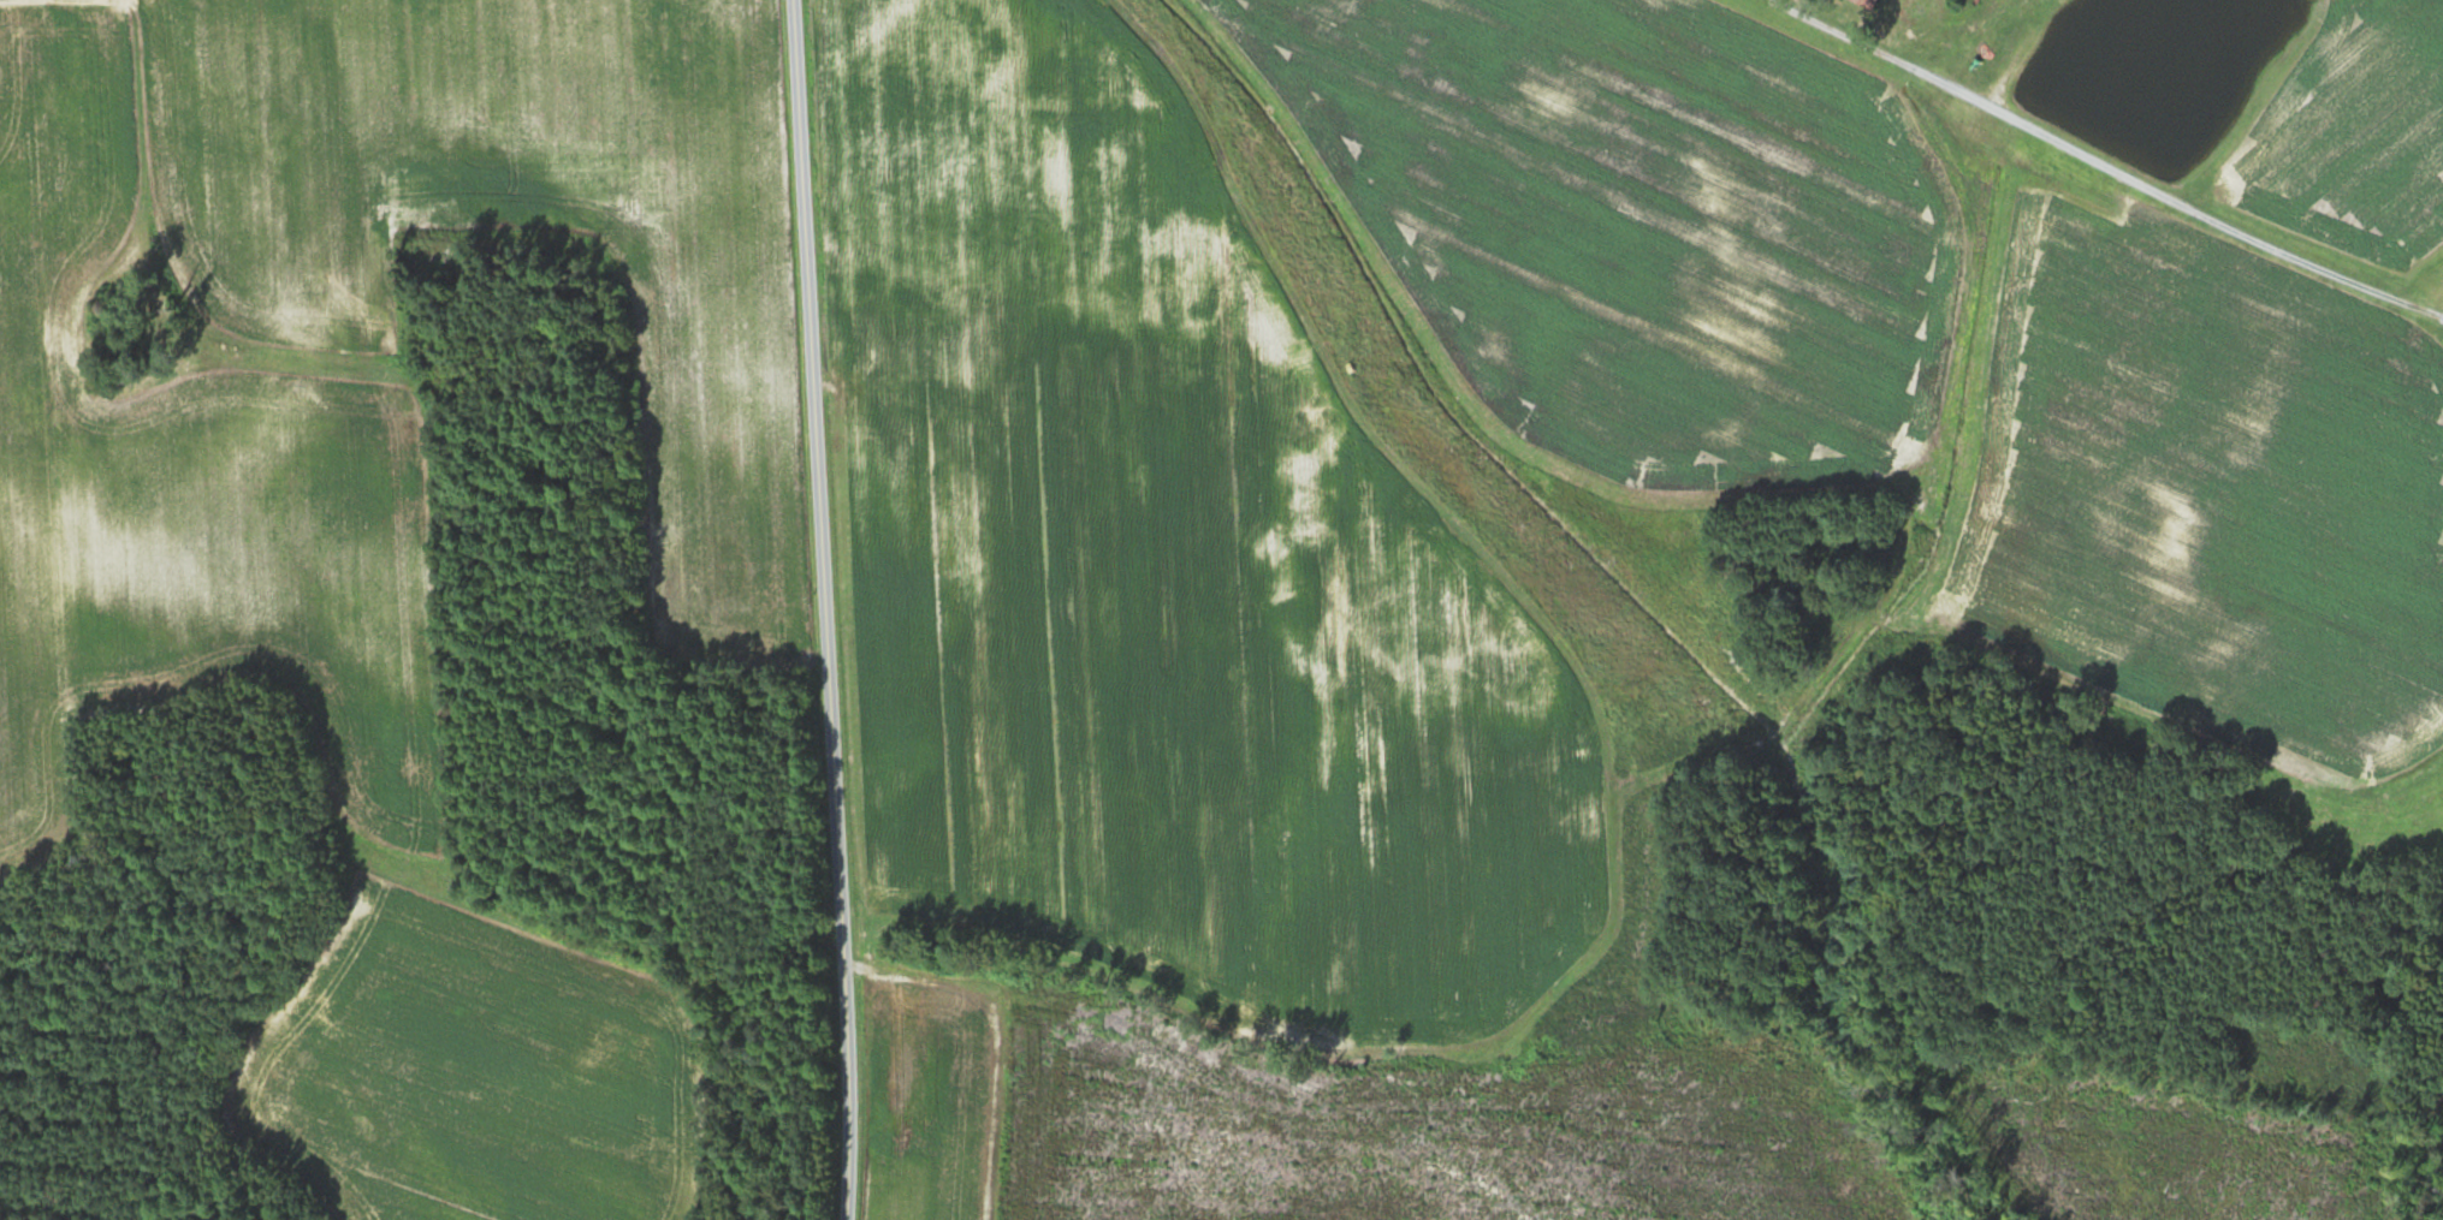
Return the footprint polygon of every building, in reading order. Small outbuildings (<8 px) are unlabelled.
[(1855,7),(1898,24),(1907,0),(1858,0),(1855,7)]
